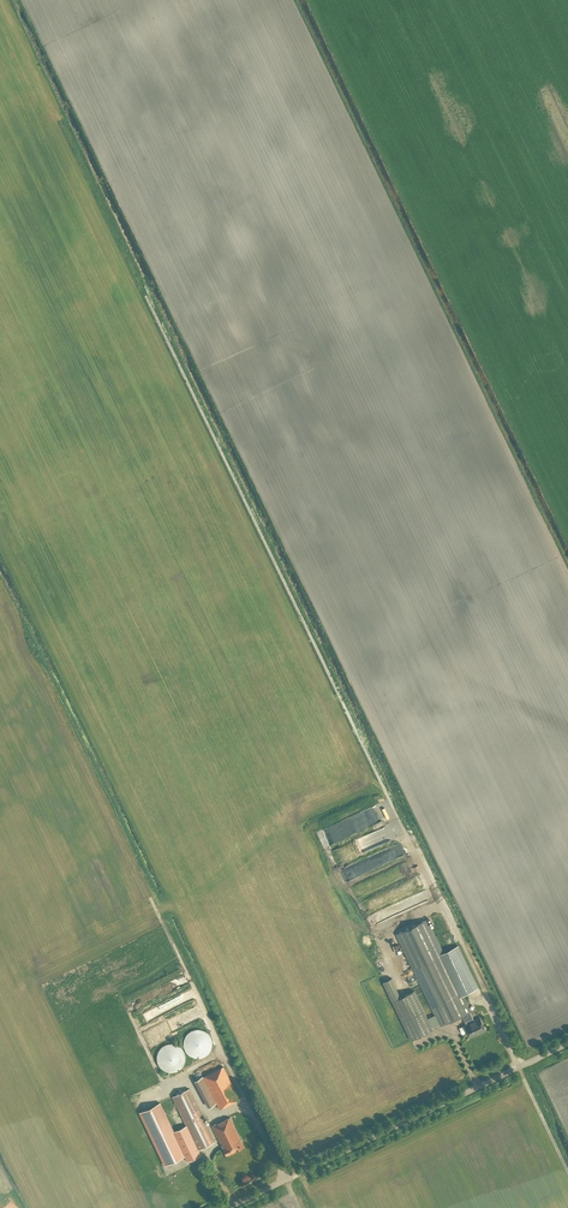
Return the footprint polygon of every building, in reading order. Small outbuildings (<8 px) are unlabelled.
[(402,894),(401,892),(426,885),(423,876),(403,882),(405,888),(397,890),(398,893),(391,895),(392,897),(402,894)] [(458,946),(444,953),(428,919),(396,934),(413,968),(440,1025),(462,1015),(466,1025),(465,1025),(470,1036),(480,1031),(481,1032),(486,1030),(485,1028),(486,1027),(485,1025),(484,1025),(480,1018),(474,1021),(470,1011),(471,1010),(469,1006),(475,1003),(470,991),(478,987),(458,946)] [(405,972),(407,977),(415,974),(413,969),(405,972)] [(392,978),(384,982),(411,1040),(433,1029),(414,991),(401,997),(392,978)] [(173,1009),(179,1007),(175,999),(169,1002),(173,1009)] [(208,1033),(207,1032),(205,1031),(204,1030),(203,1030),(202,1029),(201,1029),(199,1029),(197,1028),(196,1029),(195,1029),(194,1029),(193,1029),(191,1030),(190,1031),(189,1032),(188,1032),(187,1033),(186,1034),(185,1035),(184,1037),(184,1038),(183,1039),(183,1040),(183,1042),(183,1043),(183,1045),(183,1047),(184,1049),(185,1050),(186,1052),(187,1053),(188,1054),(190,1055),(191,1056),(193,1057),(194,1057),(196,1058),(198,1058),(200,1058),(201,1057),(202,1057),(204,1056),(205,1056),(206,1055),(207,1054),(208,1053),(209,1051),(210,1050),(211,1048),(212,1047),(212,1045),(212,1044),(212,1043),(212,1041),(212,1039),(211,1037),(210,1036),(209,1034),(208,1033)] [(172,1043),(171,1043),(169,1043),(168,1043),(166,1043),(165,1044),(163,1045),(162,1045),(161,1046),(160,1047),(159,1049),(158,1049),(157,1051),(157,1052),(156,1054),(156,1055),(156,1056),(156,1058),(156,1059),(156,1060),(156,1062),(157,1063),(157,1064),(158,1065),(159,1066),(160,1068),(161,1068),(162,1069),(163,1070),(164,1071),(165,1071),(166,1072),(167,1072),(169,1072),(170,1072),(172,1072),(173,1072),(174,1072),(176,1071),(177,1071),(178,1070),(179,1069),(180,1068),(181,1068),(182,1067),(183,1066),(183,1064),(184,1063),(185,1061),(185,1060),(185,1058),(185,1057),(185,1056),(185,1055),(185,1054),(184,1052),(183,1050),(183,1049),(182,1048),(181,1047),(180,1046),(179,1046),(178,1045),(177,1044),(176,1044),(175,1043),(174,1043),(172,1043)] [(223,1066),(203,1077),(220,1109),(240,1098),(223,1066)] [(214,1142),(189,1089),(172,1097),(186,1125),(173,1132),(159,1103),(140,1112),(165,1165),(185,1156),(187,1161),(201,1155),(198,1149),(214,1142)] [(229,1117),(212,1126),(226,1155),(243,1147),(229,1117)]
